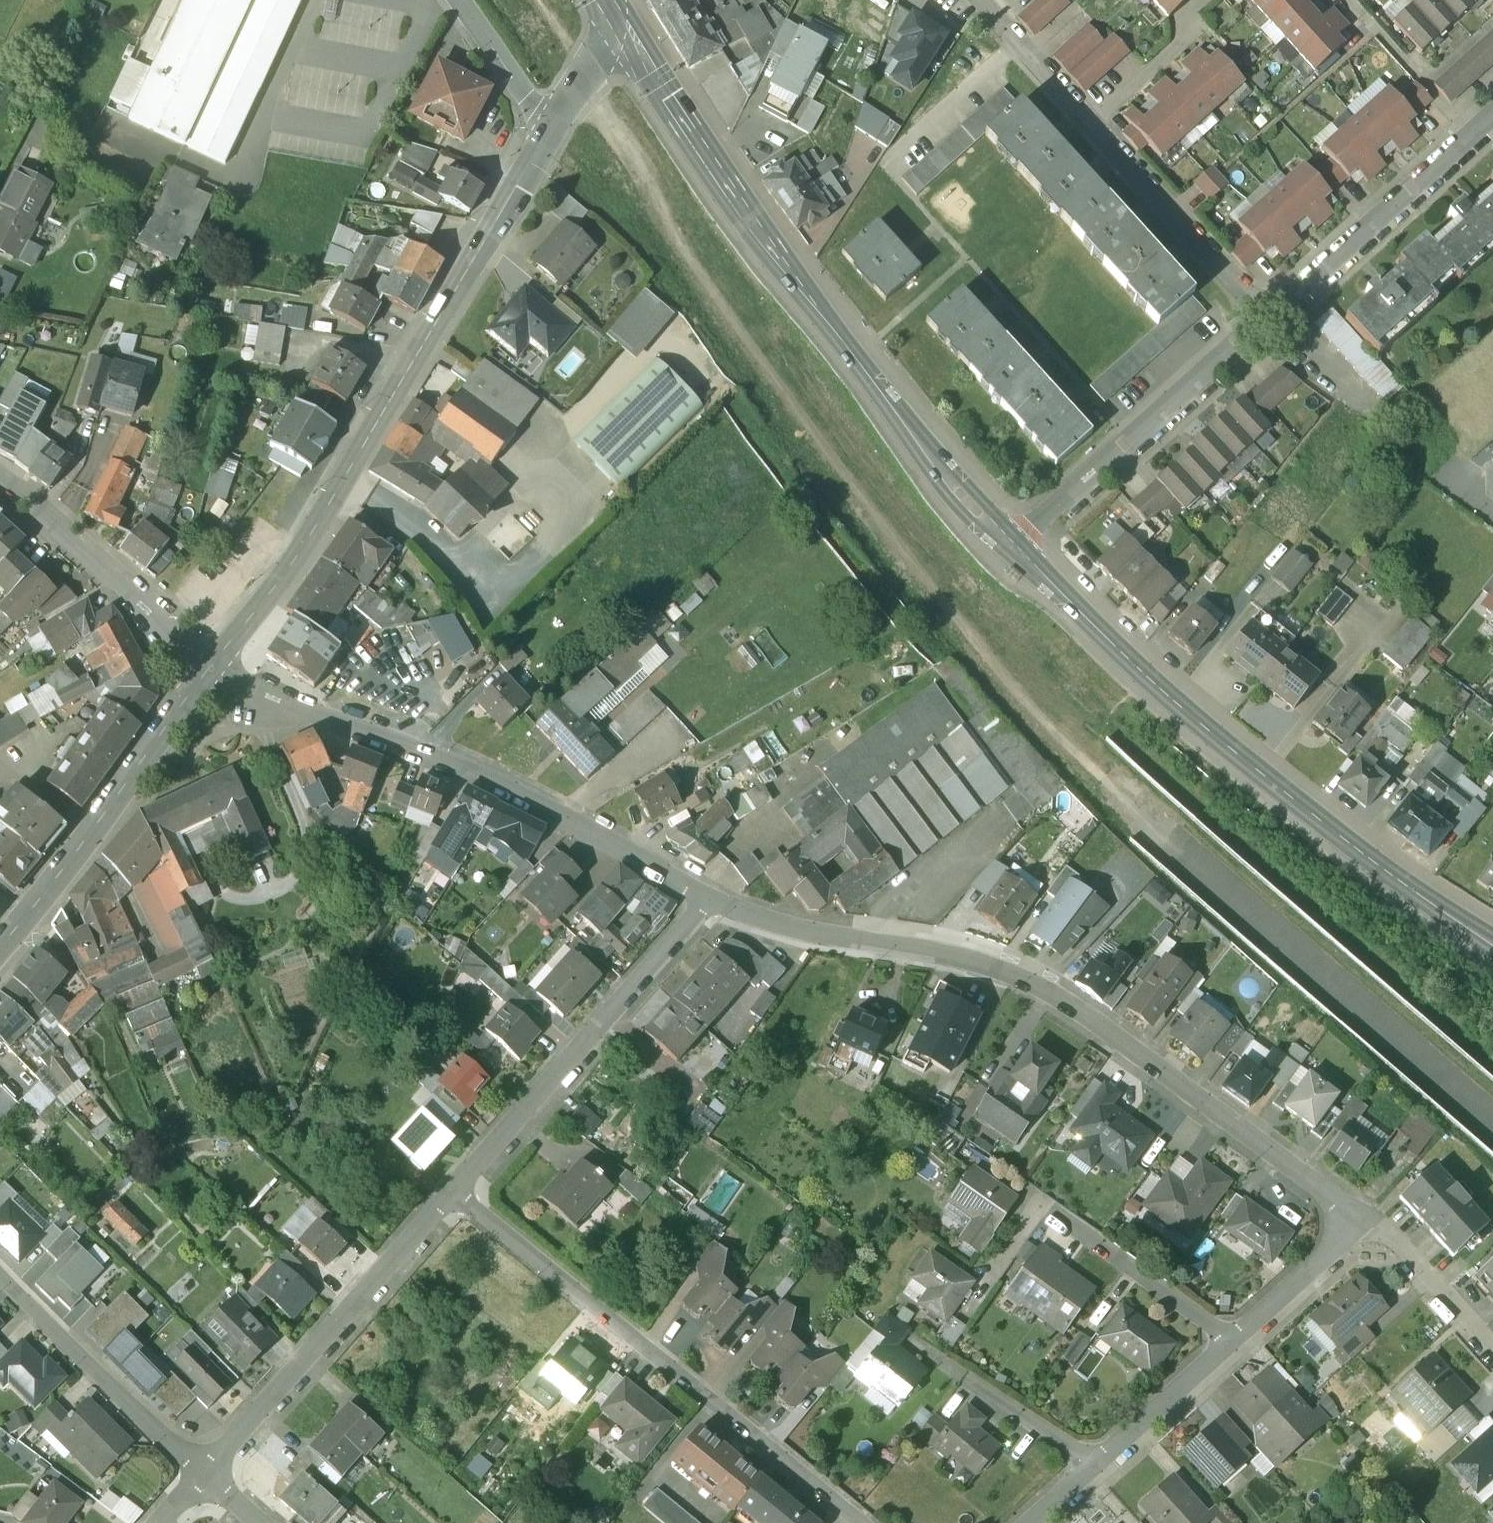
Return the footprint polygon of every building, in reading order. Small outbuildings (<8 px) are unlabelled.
[(149,79),(134,112),(130,121),(186,147),(186,146),(189,148),(200,124),(224,75),(258,0),(186,0),(149,79)] [(224,75),(259,91),(302,0),(258,0),(224,75)] [(649,5),(669,37),(701,18),(694,5),(699,2),(698,0),(656,0),(649,5)] [(694,5),(701,18),(703,19),(721,8),(722,7),(717,0),(702,0),(699,2),(694,5)] [(722,7),(721,8),(732,26),(736,24),(736,23),(744,18),(738,8),(733,0),(722,7)] [(733,0),(738,8),(752,0),(734,0),(733,0)] [(1048,0),(1036,0),(1034,2),(1051,21),(1060,13),(1048,0)] [(1064,0),(1048,0),(1060,13),(1068,5),(1064,0)] [(1152,2),(1167,19),(1188,0),(1155,0),(1152,2)] [(1254,7),(1268,23),(1294,0),(1262,0),(1254,7)] [(1268,23),(1283,40),(1313,13),(1306,5),(1312,0),(1294,0),(1268,23)] [(1436,0),(1418,0),(1410,7),(1438,38),(1456,21),(1436,0)] [(1468,0),(1436,0),(1456,21),(1473,6),(1468,0)] [(1051,21),(1034,2),(1025,10),(1042,29),(1051,21)] [(1438,38),(1410,7),(1392,23),(1420,54),(1438,38)] [(721,8),(703,19),(707,26),(712,23),(723,41),(740,31),(736,24),(732,26),(721,8)] [(771,9),(760,15),(767,27),(782,18),(771,9)] [(896,38),(910,17),(897,9),(887,39),(899,48),(903,42),(896,38)] [(744,18),(736,23),(736,24),(740,31),(750,47),(771,34),(767,27),(760,15),(757,10),(744,18)] [(1042,29),(1025,10),(1016,18),(1033,37),(1042,29)] [(1313,13),(1283,40),(1298,56),(1339,19),(1331,10),(1320,21),(1313,13)] [(891,82),(911,95),(948,37),(912,14),(910,17),(896,38),(903,42),(899,48),(890,62),(900,67),(891,82)] [(701,18),(669,37),(689,70),(727,47),(723,41),(712,23),(707,26),(703,19),(701,18)] [(771,34),(750,47),(755,56),(763,69),(770,54),(786,22),(782,18),(767,27),(771,34)] [(1339,19),(1298,56),(1314,74),(1343,47),(1336,39),(1348,28),(1339,19)] [(800,30),(786,22),(770,54),(783,61),(800,30)] [(1103,43),(1087,25),(1078,34),(1094,51),(1103,43)] [(800,30),(783,61),(784,61),(772,83),(799,98),(800,98),(812,74),(828,45),(800,30)] [(1094,51),(1078,34),(1069,42),(1085,59),(1094,51)] [(1128,53),(1112,35),(1103,43),(1119,61),(1128,53)] [(1486,38),(1477,46),(1492,63),(1492,45),(1486,38)] [(1085,59),(1069,42),(1061,50),(1077,67),(1085,59)] [(1103,43),(1094,51),(1110,69),(1119,61),(1103,43)] [(1492,63),(1477,46),(1468,54),(1484,71),(1492,63)] [(1061,50),(1052,58),(1068,75),(1077,67),(1061,50)] [(1217,55),(1209,62),(1198,50),(1188,58),(1226,99),(1243,84),(1217,55)] [(1110,69),(1094,51),(1085,59),(1102,77),(1110,69)] [(1484,71),(1468,54),(1459,62),(1475,79),(1484,71)] [(755,56),(731,69),(749,97),(763,69),(755,56)] [(1226,99),(1188,58),(1180,66),(1190,78),(1183,85),(1209,115),(1226,99)] [(1102,77),(1085,59),(1077,67),(1093,85),(1102,77)] [(1475,79),(1459,62),(1451,70),(1466,87),(1475,79)] [(461,76),(439,65),(412,116),(434,127),(436,124),(442,128),(441,131),(463,142),(475,120),(471,119),(475,112),(478,113),(490,91),(468,80),(466,83),(459,79),(461,76)] [(1093,85),(1077,67),(1068,75),(1084,93),(1093,85)] [(126,68),(111,101),(134,112),(149,79),(126,68)] [(1466,87),(1451,70),(1442,78),(1457,95),(1466,87)] [(259,91),(224,75),(200,124),(236,140),(259,91)] [(1457,95),(1442,78),(1433,86),(1448,103),(1457,95)] [(1183,85),(1176,92),(1165,80),(1155,88),(1193,129),(1209,115),(1183,85)] [(772,83),(759,108),(786,123),(799,98),(772,83)] [(1430,101),(1415,84),(1406,92),(1422,109),(1430,101)] [(1193,129),(1155,88),(1147,96),(1158,108),(1150,115),(1177,144),(1193,129)] [(1002,90),(901,181),(915,197),(1016,106),(1002,90)] [(1397,100),(1387,90),(1370,105),(1408,146),(1416,138),(1406,127),(1414,119),(1413,118),(1397,100)] [(1422,109),(1406,92),(1397,100),(1413,118),(1422,109)] [(1106,199),(1020,104),(984,136),(1070,231),(1106,199)] [(1408,146),(1370,105),(1354,120),(1381,149),(1388,143),(1398,154),(1408,146)] [(1177,144),(1150,115),(1143,121),(1132,109),(1123,117),(1130,126),(1147,144),(1160,159),(1177,144)] [(1381,149),(1354,120),(1338,134),(1375,175),(1384,167),(1373,156),(1381,149)] [(901,129),(889,121),(876,141),(888,149),(901,129)] [(236,140),(200,124),(189,148),(225,165),(236,140)] [(1313,138),(1318,145),(1338,132),(1333,124),(1313,138)] [(1147,144),(1130,126),(1121,134),(1138,153),(1147,144)] [(1375,175),(1338,134),(1321,150),(1330,160),(1346,178),(1347,179),(1355,173),(1365,184),(1375,175)] [(806,141),(785,153),(793,165),(801,160),(813,151),(806,141)] [(437,153),(410,145),(401,163),(425,176),(437,153)] [(813,151),(801,160),(810,173),(817,182),(818,182),(828,175),(822,165),(823,165),(813,151)] [(823,165),(822,165),(828,175),(830,174),(838,168),(832,159),(823,165)] [(801,160),(794,165),(803,178),(810,173),(801,160)] [(1346,178),(1330,160),(1321,169),(1337,186),(1346,178)] [(425,176),(401,163),(392,181),(416,194),(422,182),(425,176)] [(781,165),(771,172),(775,178),(764,185),(780,208),(810,187),(803,178),(794,165),(793,165),(785,171),(781,165)] [(1312,176),(1303,166),(1286,181),(1323,222),(1332,214),(1321,203),(1329,195),(1328,194),(1312,176)] [(197,179),(175,168),(168,183),(172,184),(172,183),(191,192),(197,179)] [(1210,168),(1193,184),(1201,193),(1218,177),(1210,168)] [(1337,186),(1321,169),(1312,176),(1328,194),(1337,186)] [(446,170),(441,181),(448,185),(454,174),(446,170)] [(16,173),(0,205),(0,208),(9,212),(1,228),(0,228),(0,250),(15,257),(31,223),(33,224),(50,190),(16,173)] [(482,190),(454,174),(448,185),(444,193),(441,199),(442,200),(469,214),(482,190)] [(830,174),(828,175),(818,182),(824,191),(834,205),(846,197),(830,174)] [(1218,177),(1201,193),(1209,202),(1227,186),(1218,177)] [(1323,222),(1286,181),(1270,196),(1296,225),(1303,219),(1314,231),(1323,222)] [(444,193),(422,182),(416,194),(439,206),(442,200),(441,199),(444,193)] [(191,192),(172,183),(172,184),(156,220),(144,241),(177,256),(191,224),(197,227),(209,200),(191,192)] [(810,187),(780,208),(797,231),(807,224),(811,230),(828,219),(823,213),(827,210),(817,196),(811,187),(810,187)] [(834,205),(824,191),(817,196),(827,210),(834,205)] [(579,206),(562,192),(547,210),(563,225),(564,224),(579,206)] [(1431,249),(1423,240),(1398,262),(1403,267),(1378,290),(1374,285),(1365,293),(1369,298),(1345,320),(1373,352),(1432,299),(1428,295),(1451,275),(1456,280),(1492,246),(1492,192),(1471,212),(1462,202),(1448,215),(1457,225),(1431,249)] [(1296,225),(1270,196),(1253,211),(1291,252),(1300,243),(1289,232),(1296,225)] [(1192,295),(1106,199),(1070,231),(1157,327),(1192,295)] [(579,206),(564,224),(573,231),(588,214),(579,206)] [(1291,252),(1253,211),(1237,226),(1246,236),(1262,254),(1263,255),(1271,248),(1282,260),(1291,252)] [(443,217),(418,213),(411,225),(419,229),(431,236),(432,236),(443,217)] [(878,223),(842,255),(885,303),(921,271),(878,223)] [(563,225),(531,262),(562,288),(595,250),(573,231),(564,224),(563,225)] [(431,236),(419,229),(415,236),(427,243),(431,236)] [(1262,254),(1246,236),(1237,245),(1253,263),(1262,254)] [(386,242),(367,240),(352,269),(370,271),(372,267),(382,249),(386,242)] [(382,249),(372,267),(396,275),(397,273),(403,261),(400,259),(406,243),(401,240),(396,252),(394,256),(382,249)] [(443,263),(406,243),(400,259),(403,261),(397,273),(429,289),(443,263)] [(1253,263),(1237,245),(1228,253),(1244,271),(1253,263)] [(19,278),(0,268),(0,269),(0,300),(6,303),(19,278)] [(370,271),(352,269),(343,287),(345,288),(357,294),(370,271)] [(429,289),(397,273),(396,275),(383,298),(415,315),(429,289)] [(345,288),(331,313),(367,332),(380,307),(357,294),(345,288)] [(550,311),(525,291),(490,334),(516,357),(535,335),(554,350),(571,330),(571,329),(550,311)] [(1004,339),(962,292),(926,324),(969,371),(1004,339)] [(636,363),(675,317),(646,293),(607,339),(636,363)] [(1190,298),(1090,389),(1104,405),(1205,314),(1190,298)] [(583,321),(559,301),(550,311),(571,329),(571,330),(574,332),(583,321)] [(234,317),(262,321),(264,307),(236,304),(234,317)] [(310,311),(286,307),(282,328),(287,328),(306,332),(310,311)] [(1402,388),(1331,310),(1314,325),(1385,404),(1402,388)] [(282,328),(262,324),(255,362),(280,367),(287,328),(282,328)] [(122,334),(119,351),(134,354),(137,337),(122,334)] [(1004,339),(969,371),(1055,468),(1091,436),(1004,339)] [(366,369),(331,349),(311,384),(333,397),(346,404),(366,369)] [(125,360),(115,357),(113,365),(123,368),(125,360)] [(483,366),(472,358),(466,366),(477,374),(483,366)] [(656,359),(572,442),(620,491),(704,408),(656,359)] [(113,365),(98,360),(93,376),(108,381),(113,365)] [(466,366),(461,362),(453,373),(470,384),(477,374),(466,366)] [(541,403),(486,362),(483,366),(477,374),(470,384),(464,393),(518,434),(541,403)] [(113,365),(108,381),(101,407),(131,416),(144,374),(123,368),(113,365)] [(1301,383),(1281,369),(1272,377),(1288,395),(1301,383)] [(14,375),(0,402),(0,407),(12,414),(20,398),(29,382),(14,375)] [(93,376),(90,376),(80,408),(99,414),(101,407),(108,381),(93,376)] [(1288,395),(1272,377),(1263,385),(1279,403),(1288,395)] [(333,397),(311,384),(299,405),(321,417),(333,397)] [(1279,403),(1263,385),(1254,393),(1270,411),(1279,403)] [(445,419),(440,426),(437,426),(455,439),(493,467),(518,434),(464,393),(456,403),(445,419)] [(1270,411),(1254,393),(1246,401),(1262,418),(1270,411)] [(20,398),(12,414),(0,437),(0,456),(17,465),(35,434),(45,411),(20,398)] [(448,398),(436,414),(445,419),(456,403),(448,398)] [(1246,401),(1243,398),(1225,415),(1253,445),(1271,429),(1262,418),(1246,401)] [(414,402),(400,425),(412,432),(427,408),(414,402)] [(299,405),(296,403),(270,447),(275,450),(269,460),(300,478),(306,468),(312,471),(321,455),(322,455),(329,444),(328,443),(337,427),(321,417),(299,405)] [(1253,445),(1225,415),(1208,431),(1235,461),(1253,445)] [(71,420),(64,417),(61,423),(68,425),(71,420)] [(61,423),(56,421),(47,443),(51,447),(57,451),(75,428),(68,425),(61,423)] [(412,432),(400,425),(385,450),(410,464),(412,461),(423,446),(427,440),(412,432)] [(455,439),(437,426),(430,436),(444,446),(445,445),(449,448),(455,439)] [(129,429),(117,454),(136,462),(146,437),(129,429)] [(1235,461),(1208,431),(1190,447),(1193,450),(1218,477),(1235,461)] [(51,447),(35,434),(17,465),(30,475),(51,447)] [(444,446),(430,436),(427,440),(423,446),(436,456),(441,460),(449,448),(445,445),(444,446)] [(436,456),(423,446),(412,461),(427,470),(436,456)] [(57,451),(51,447),(30,475),(51,490),(72,462),(57,451)] [(427,470),(412,461),(410,464),(385,450),(372,472),(417,500),(426,484),(432,473),(427,470)] [(1193,450),(1176,466),(1203,496),(1221,480),(1218,477),(1193,450)] [(136,462),(117,454),(113,463),(132,470),(136,462)] [(225,501),(239,463),(222,457),(208,495),(225,501)] [(132,470),(113,463),(105,478),(125,485),(132,470)] [(443,495),(426,484),(417,500),(430,509),(462,539),(509,490),(480,463),(471,474),(468,471),(455,486),(453,484),(443,495)] [(1203,496),(1176,466),(1158,482),(1158,483),(1174,500),(1185,512),(1203,496)] [(156,484),(160,471),(153,469),(150,479),(156,484)] [(136,521),(113,510),(125,485),(105,478),(87,516),(129,535),(136,521)] [(1174,500),(1158,483),(1149,491),(1165,508),(1174,500)] [(1165,508),(1149,491),(1140,499),(1156,516),(1165,508)] [(1140,499),(1132,507),(1147,524),(1156,516),(1140,499)] [(15,554),(26,542),(0,519),(0,571),(15,554)] [(144,525),(136,521),(129,535),(133,537),(144,525)] [(350,523),(324,562),(368,591),(394,552),(350,523)] [(170,546),(144,525),(133,537),(122,551),(148,572),(170,546)] [(1126,536),(1096,566),(1112,582),(1142,553),(1126,536)] [(1311,566),(1294,552),(1293,551),(1271,579),(1272,580),(1289,593),(1289,594),(1290,595),(1312,566),(1311,566)] [(1142,553),(1112,582),(1129,599),(1159,570),(1142,553)] [(15,554),(0,571),(0,585),(12,596),(35,573),(15,554)] [(324,562),(307,583),(344,608),(350,612),(354,608),(374,624),(391,608),(368,591),(324,562)] [(1217,562),(1204,578),(1212,585),(1225,569),(1217,562)] [(1159,570),(1129,599),(1147,616),(1149,614),(1166,597),(1176,587),(1159,570)] [(0,608),(0,638),(13,624),(14,624),(36,612),(36,611),(55,592),(35,573),(29,580),(0,608)] [(1481,591),(1491,599),(1492,597),(1492,576),(1481,591)] [(344,608),(307,583),(287,612),(295,617),(312,625),(324,638),(344,608)] [(55,592),(36,611),(45,619),(77,601),(61,586),(55,592)] [(1336,588),(1315,614),(1332,628),(1353,601),(1336,588)] [(1166,597),(1149,614),(1161,625),(1176,606),(1166,597)] [(1483,609),(1492,616),(1492,597),(1491,599),(1483,609)] [(89,602),(67,615),(82,639),(83,642),(101,632),(104,632),(122,622),(112,607),(94,618),(89,602)] [(391,608),(374,624),(382,630),(405,626),(414,625),(391,608)] [(1192,610),(1169,638),(1192,657),(1215,628),(1192,610)] [(1295,640),(1260,612),(1250,624),(1284,652),(1285,652),(1295,640)] [(67,615),(42,631),(57,655),(82,639),(67,615)] [(465,616),(452,618),(466,642),(477,636),(465,616)] [(452,618),(440,620),(453,642),(454,644),(464,639),(452,618)] [(1432,634),(1413,619),(1383,656),(1402,671),(1432,634)] [(440,620),(429,622),(439,640),(441,644),(443,647),(453,642),(440,620)] [(429,622),(418,625),(432,649),(441,644),(439,640),(429,622)] [(293,624),(269,659),(315,690),(342,650),(324,638),(312,625),(303,634),(293,624)] [(1284,652),(1250,624),(1225,655),(1259,683),(1284,652)] [(418,625),(405,626),(420,652),(430,646),(418,625)] [(641,630),(595,672),(611,691),(624,679),(628,683),(641,670),(634,662),(653,643),(641,630)] [(130,635),(104,649),(120,679),(146,665),(130,635)] [(519,648),(502,665),(511,675),(528,658),(519,648)] [(120,679),(104,649),(90,656),(98,670),(107,666),(115,681),(120,679)] [(1285,652),(1284,652),(1259,683),(1294,710),(1319,679),(1285,652)] [(990,707),(950,658),(933,669),(975,719),(964,727),(1013,787),(1017,794),(1020,792),(1035,811),(1050,800),(1065,785),(990,707)] [(115,681),(106,686),(114,694),(49,785),(84,809),(144,727),(141,725),(159,698),(158,686),(146,665),(120,679),(115,681)] [(611,691),(587,712),(598,724),(649,678),(641,670),(628,683),(624,679),(611,691)] [(595,672),(561,703),(578,721),(587,712),(611,691),(595,672)] [(90,677),(59,693),(66,706),(97,690),(90,677)] [(504,679),(478,704),(505,732),(518,719),(517,717),(530,706),(504,679)] [(59,693),(50,685),(30,696),(43,718),(66,706),(59,693)] [(783,811),(807,844),(831,825),(964,727),(934,686),(819,770),(826,779),(783,811)] [(1340,691),(1312,726),(1322,734),(1323,732),(1339,745),(1340,746),(1350,732),(1349,731),(1365,711),(1340,691)] [(649,692),(610,728),(626,746),(665,710),(649,692)] [(561,703),(536,726),(561,754),(587,730),(578,721),(561,703)] [(0,724),(0,749),(30,730),(20,712),(0,724)] [(1394,717),(1377,739),(1389,749),(1394,753),(1395,754),(1413,732),(1394,717)] [(613,757),(588,731),(593,726),(592,726),(587,730),(561,754),(588,781),(613,757)] [(900,874),(1013,787),(964,727),(831,825),(844,844),(859,869),(882,852),(900,874)] [(1350,732),(1340,746),(1339,745),(1335,749),(1347,758),(1361,741),(1350,732)] [(314,733),(281,749),(298,781),(309,775),(330,765),(314,733)] [(1377,739),(1363,757),(1375,766),(1389,749),(1377,739)] [(384,762),(352,750),(341,779),(354,784),(344,809),(355,813),(363,816),(384,762)] [(1375,766),(1363,757),(1359,762),(1371,771),(1375,766)] [(1433,770),(1422,761),(1407,780),(1418,789),(1424,781),(1433,770)] [(1371,771),(1359,762),(1338,788),(1365,809),(1374,798),(1379,802),(1387,791),(1383,787),(1386,783),(1371,771)] [(1453,785),(1433,770),(1424,781),(1444,796),(1453,785)] [(234,771),(143,814),(156,842),(176,833),(227,808),(247,799),(234,771)] [(309,775),(298,781),(312,809),(315,812),(322,808),(328,805),(319,787),(316,788),(309,775)] [(665,777),(635,794),(653,824),(682,806),(665,777)] [(445,788),(420,778),(415,792),(409,807),(435,816),(445,788)] [(415,792),(398,785),(390,807),(406,814),(409,807),(415,792)] [(1461,791),(1453,785),(1444,796),(1464,812),(1472,801),(1467,797),(1472,791),(1465,786),(1461,791)] [(20,788),(0,812),(0,824),(42,860),(69,828),(46,808),(45,810),(20,788)] [(752,791),(733,803),(735,805),(729,809),(733,814),(738,822),(766,803),(758,789),(753,793),(752,791)] [(497,804),(469,790),(454,816),(467,822),(484,830),(490,821),(487,820),(497,804)] [(705,791),(689,801),(695,811),(712,801),(705,791)] [(1017,824),(1035,811),(1020,792),(1017,794),(1003,805),(1017,824)] [(1424,806),(1412,797),(1388,828),(1407,843),(1429,816),(1421,810),(1424,806)] [(247,799),(227,808),(234,824),(250,862),(271,851),(247,799)] [(694,831),(693,832),(703,846),(706,843),(711,848),(712,847),(730,829),(724,823),(733,814),(729,809),(723,800),(694,831)] [(1452,827),(1451,828),(1463,837),(1484,810),(1472,801),(1464,812),(1452,827)] [(513,812),(497,804),(487,820),(490,821),(502,827),(513,812)] [(332,814),(328,805),(322,808),(327,817),(332,814)] [(227,808),(176,833),(183,848),(234,824),(227,808)] [(344,809),(342,808),(337,810),(338,815),(352,820),(355,813),(344,809)] [(547,829),(513,812),(502,827),(503,828),(534,845),(538,848),(547,829)] [(143,814),(97,867),(114,886),(121,901),(158,859),(162,854),(156,842),(143,814)] [(467,822),(454,816),(439,840),(452,848),(453,846),(467,822)] [(1440,818),(1436,822),(1429,816),(1407,843),(1427,858),(1451,828),(1452,827),(1440,818)] [(17,890),(42,860),(0,824),(0,876),(17,890)] [(706,843),(703,846),(693,832),(694,831),(690,825),(666,839),(669,844),(686,853),(691,860),(705,867),(715,857),(718,853),(712,847),(711,848),(706,843)] [(807,844),(797,851),(809,867),(844,844),(831,825),(807,844)] [(534,845),(503,828),(495,839),(516,853),(525,860),(534,845)] [(176,833),(156,842),(162,854),(189,910),(208,900),(201,886),(183,848),(176,833)] [(452,848),(439,840),(433,848),(463,865),(469,855),(453,846),(452,848)] [(556,849),(541,865),(549,874),(563,859),(564,860),(565,858),(556,849)] [(759,863),(741,877),(748,886),(784,859),(777,850),(759,863)] [(859,869),(828,894),(809,867),(797,851),(766,875),(784,901),(792,895),(807,914),(821,915),(838,902),(847,915),(900,874),(882,852),(859,869)] [(525,860),(516,853),(513,859),(523,868),(513,878),(521,886),(538,868),(525,860)] [(164,870),(151,877),(187,952),(195,969),(197,968),(205,984),(221,976),(189,910),(162,854),(158,859),(164,870)] [(752,854),(734,867),(741,877),(759,863),(752,854)] [(549,874),(525,899),(542,916),(547,911),(557,921),(577,900),(573,897),(573,883),(580,876),(564,860),(563,859),(549,874)] [(1476,883),(1492,896),(1492,860),(1476,883)] [(114,886),(97,867),(74,897),(81,906),(91,928),(94,936),(130,923),(121,901),(114,886)] [(619,867),(601,889),(621,906),(640,884),(619,867)] [(1066,867),(1047,893),(1056,900),(1070,882),(1074,885),(1080,877),(1066,867)] [(1008,875),(979,914),(1007,935),(1036,896),(1008,875)] [(1074,885),(1070,882),(1056,900),(1024,943),(1040,951),(1044,944),(1061,956),(1106,909),(1074,885)] [(215,896),(208,883),(201,886),(208,900),(215,896)] [(658,894),(640,884),(621,906),(624,908),(634,917),(658,894)] [(601,889),(576,919),(597,938),(600,936),(609,926),(624,908),(621,906),(601,889)] [(658,894),(634,917),(639,921),(648,927),(644,932),(653,938),(678,905),(658,894)] [(78,936),(66,910),(56,925),(66,943),(78,936)] [(623,938),(631,946),(644,932),(648,927),(639,921),(623,938)] [(130,923),(94,936),(101,954),(101,955),(119,994),(121,1000),(144,1052),(146,1052),(154,1048),(160,1061),(186,1049),(164,997),(162,997),(158,987),(151,970),(145,958),(130,923)] [(609,926),(600,936),(621,957),(631,946),(623,938),(609,926)] [(94,936),(91,928),(78,936),(90,961),(101,955),(94,936)] [(78,936),(66,943),(80,966),(90,961),(78,936)] [(598,956),(578,938),(569,949),(575,955),(576,954),(589,966),(598,956)] [(763,963),(748,948),(729,942),(720,952),(749,980),(756,986),(762,980),(771,988),(785,972),(769,957),(763,963)] [(38,950),(15,979),(41,1005),(48,996),(66,972),(38,950)] [(719,951),(676,1001),(708,1029),(717,1019),(715,1017),(740,988),(741,990),(749,980),(720,952),(719,951)] [(158,967),(151,970),(158,987),(195,969),(187,952),(158,967)] [(1115,952),(1102,970),(1106,973),(1119,955),(1115,952)] [(152,954),(145,958),(151,970),(158,967),(152,954)] [(575,955),(557,975),(583,997),(601,977),(589,966),(576,954),(575,955)] [(90,961),(80,966),(93,988),(102,1001),(119,994),(101,955),(90,961)] [(1102,970),(1093,963),(1078,985),(1103,1003),(1118,983),(1131,964),(1119,955),(1106,973),(1102,970)] [(1189,975),(1166,958),(1161,965),(1148,984),(1128,1010),(1150,1026),(1172,997),(1175,999),(1191,976),(1189,975)] [(1152,958),(1138,977),(1148,984),(1161,965),(1152,958)] [(524,999),(491,970),(481,982),(510,1008),(511,1006),(520,1014),(529,1004),(524,999)] [(1191,976),(1175,999),(1183,1005),(1193,992),(1204,979),(1193,971),(1189,975),(1191,976)] [(583,997),(557,975),(539,995),(539,996),(551,1007),(564,1018),(583,997)] [(41,1005),(15,979),(2,995),(34,1024),(47,1011),(41,1005)] [(1118,983),(1103,1003),(1113,1011),(1128,990),(1118,983)] [(934,994),(956,1006),(962,996),(940,984),(934,994)] [(102,1001),(93,988),(81,1000),(94,1013),(104,1004),(102,1001)] [(533,989),(524,999),(529,1004),(543,1016),(551,1007),(539,996),(539,995),(533,989)] [(766,991),(752,1011),(762,1019),(777,999),(766,991)] [(1183,1005),(1178,1011),(1188,1018),(1195,1009),(1203,1000),(1193,992),(1183,1005)] [(119,994),(102,1001),(104,1004),(106,1007),(121,1000),(119,994)] [(40,1030),(34,1024),(2,995),(0,996),(0,1038),(5,1043),(9,1048),(23,1036),(28,1042),(27,1048),(37,1059),(42,1058),(52,1072),(54,1070),(64,1060),(46,1037),(40,1030)] [(61,1001),(48,996),(41,1005),(47,1011),(60,1023),(61,1025),(71,1010),(61,1001)] [(940,997),(925,1025),(964,1046),(979,1018),(956,1006),(940,997)] [(94,1013),(81,1000),(71,1010),(61,1025),(71,1034),(94,1013)] [(708,1029),(676,1001),(648,1033),(680,1061),(708,1029)] [(520,1014),(511,1006),(510,1008),(488,1032),(521,1062),(533,1049),(529,1045),(541,1033),(520,1014)] [(1213,1024),(1195,1009),(1188,1018),(1173,1036),(1202,1059),(1211,1047),(1227,1028),(1217,1020),(1213,1024)] [(889,1028),(852,1012),(847,1026),(841,1023),(835,1036),(841,1039),(834,1054),(849,1060),(854,1049),(875,1058),(889,1028)] [(60,1023),(46,1037),(54,1047),(63,1040),(71,1034),(61,1025),(60,1023)] [(1227,1028),(1211,1047),(1226,1058),(1231,1051),(1244,1033),(1231,1024),(1227,1028)] [(925,1025),(910,1054),(929,1064),(949,1075),(964,1046),(925,1025)] [(1244,1033),(1231,1051),(1241,1058),(1252,1041),(1253,1042),(1255,1039),(1245,1032),(1244,1033)] [(23,1036),(9,1048),(17,1057),(27,1048),(28,1042),(23,1036)] [(706,1079),(732,1053),(716,1037),(690,1063),(706,1079)] [(1286,1056),(1262,1039),(1258,1045),(1272,1055),(1261,1070),(1271,1077),(1286,1056)] [(63,1040),(54,1047),(64,1060),(68,1065),(77,1057),(63,1040)] [(1032,1048),(1019,1067),(1011,1061),(1004,1072),(1003,1071),(991,1089),(1005,1099),(1017,1082),(1032,1093),(1020,1110),(1034,1119),(1046,1101),(1045,1101),(1053,1090),(1045,1084),(1058,1066),(1032,1048)] [(923,1074),(929,1064),(910,1054),(908,1053),(903,1063),(923,1074)] [(849,1060),(834,1054),(829,1067),(848,1076),(853,1062),(849,1060)] [(465,1058),(440,1085),(442,1086),(467,1109),(478,1098),(475,1095),(489,1079),(465,1058)] [(68,1065),(64,1060),(54,1070),(69,1089),(80,1080),(68,1065)] [(1261,1070),(1247,1060),(1235,1077),(1233,1075),(1224,1088),(1250,1106),(1271,1077),(1261,1070)] [(440,1085),(422,1067),(413,1077),(433,1096),(434,1095),(442,1086),(440,1085)] [(1339,1095),(1310,1073),(1298,1090),(1286,1108),(1314,1129),(1315,1129),(1328,1111),(1339,1095)] [(57,1098),(40,1081),(32,1089),(48,1106),(57,1098)] [(0,1082),(0,1127),(24,1105),(0,1082)] [(1289,1083),(1274,1104),(1284,1111),(1286,1108),(1298,1090),(1289,1083)] [(467,1109),(442,1086),(434,1095),(443,1103),(459,1118),(467,1109)] [(1153,1137),(1111,1107),(1120,1095),(1107,1086),(1074,1132),(1085,1140),(1079,1148),(1096,1160),(1098,1158),(1099,1159),(1103,1153),(1128,1171),(1153,1137)] [(48,1106),(32,1089),(23,1098),(40,1114),(48,1106)] [(1005,1099),(991,1089),(980,1105),(1023,1135),(1034,1119),(1020,1110),(1005,1099)] [(1338,1119),(1332,1126),(1343,1134),(1350,1125),(1351,1125),(1365,1106),(1353,1097),(1338,1119)] [(700,1098),(688,1126),(713,1136),(725,1108),(700,1098)] [(56,1099),(40,1115),(48,1123),(64,1108),(56,1099)] [(459,1118),(443,1103),(430,1117),(448,1133),(460,1119),(459,1118)] [(601,1125),(581,1108),(566,1127),(587,1143),(601,1125)] [(1338,1119),(1328,1111),(1315,1129),(1314,1129),(1312,1132),(1322,1140),(1332,1126),(1338,1119)] [(425,1113),(395,1146),(422,1171),(452,1138),(448,1133),(430,1117),(425,1113)] [(1437,1132),(1413,1114),(1399,1132),(1412,1142),(1406,1150),(1417,1158),(1437,1132)] [(967,1141),(938,1122),(928,1140),(954,1159),(967,1141)] [(1351,1125),(1350,1125),(1343,1134),(1331,1151),(1358,1171),(1375,1149),(1378,1145),(1351,1125)] [(1375,1149),(1364,1164),(1370,1168),(1381,1154),(1375,1149)] [(600,1174),(585,1161),(569,1179),(564,1175),(544,1199),(579,1229),(616,1188),(604,1178),(605,1177),(601,1173),(600,1174)] [(1202,1163),(1179,1193),(1164,1182),(1145,1207),(1174,1228),(1183,1216),(1198,1228),(1230,1184),(1202,1163)] [(1488,1225),(1435,1167),(1400,1199),(1423,1224),(1425,1223),(1431,1230),(1429,1231),(1453,1257),(1488,1225)] [(1017,1200),(974,1170),(954,1198),(979,1215),(960,1242),(979,1255),(1017,1200)] [(654,1191),(629,1171),(619,1184),(644,1204),(654,1191)] [(17,1197),(4,1184),(0,1188),(0,1215),(17,1197)] [(1237,1196),(1221,1216),(1231,1223),(1246,1203),(1237,1196)] [(331,1215),(312,1198),(302,1208),(319,1223),(319,1222),(323,1225),(331,1215)] [(118,1202),(107,1212),(138,1243),(149,1233),(118,1202)] [(1291,1235),(1246,1203),(1231,1223),(1226,1230),(1272,1262),(1291,1235)] [(20,1263),(38,1244),(44,1238),(10,1205),(0,1215),(0,1244),(20,1263)] [(319,1223),(302,1208),(282,1231),(298,1245),(319,1223)] [(319,1223),(298,1245),(324,1268),(344,1245),(323,1225),(319,1222),(319,1223)] [(38,1244),(46,1251),(61,1234),(53,1227),(44,1238),(38,1244)] [(68,1228),(46,1251),(57,1262),(75,1243),(76,1243),(80,1239),(68,1228)] [(714,1242),(699,1261),(711,1271),(712,1270),(713,1271),(728,1253),(714,1242)] [(57,1262),(35,1285),(54,1303),(58,1299),(70,1311),(83,1297),(78,1293),(100,1270),(84,1255),(86,1253),(76,1243),(75,1243),(57,1262)] [(1062,1263),(1040,1247),(1005,1295),(1022,1307),(1030,1298),(1051,1313),(1046,1320),(1065,1334),(1095,1293),(1058,1267),(1062,1263)] [(302,1264),(284,1248),(275,1258),(281,1263),(282,1263),(294,1273),(302,1264)] [(973,1283),(931,1253),(916,1275),(933,1287),(919,1306),(944,1324),(949,1317),(973,1283)] [(1473,1280),(1492,1301),(1492,1262),(1473,1280)] [(294,1273),(282,1263),(281,1263),(259,1289),(292,1318),(315,1292),(294,1273)] [(711,1271),(684,1305),(684,1308),(684,1309),(697,1319),(698,1319),(701,1319),(708,1310),(715,1316),(716,1316),(729,1301),(735,1293),(728,1287),(728,1286),(728,1284),(724,1280),(722,1281),(721,1281),(720,1282),(717,1279),(717,1278),(717,1277),(717,1275),(713,1271),(712,1270),(711,1271)] [(1358,1280),(1316,1317),(1341,1345),(1343,1347),(1363,1329),(1384,1310),(1358,1280)] [(256,1306),(237,1286),(227,1295),(233,1301),(234,1300),(248,1314),(256,1306)] [(128,1339),(149,1318),(125,1294),(86,1333),(106,1354),(125,1335),(128,1339)] [(769,1299),(754,1317),(755,1318),(754,1320),(763,1328),(769,1322),(769,1323),(781,1308),(779,1307),(769,1299)] [(248,1314),(234,1300),(233,1301),(212,1322),(225,1336),(219,1342),(243,1366),(273,1338),(248,1314)] [(729,1301),(716,1316),(715,1316),(709,1323),(717,1330),(710,1339),(711,1342),(711,1343),(723,1353),(724,1353),(727,1352),(727,1353),(754,1320),(755,1318),(754,1317),(750,1314),(748,1315),(747,1316),(743,1313),(744,1312),(744,1311),(744,1309),(739,1305),(739,1306),(737,1306),(736,1307),(729,1301)] [(795,1310),(785,1301),(779,1307),(781,1308),(769,1323),(778,1330),(780,1328),(781,1328),(795,1310)] [(1175,1346),(1123,1308),(1100,1340),(1151,1378),(1175,1346)] [(910,1331),(887,1316),(875,1331),(885,1340),(885,1339),(895,1348),(910,1331)] [(966,1329),(949,1317),(944,1324),(935,1336),(952,1348),(966,1329)] [(781,1328),(780,1328),(778,1330),(751,1362),(752,1362),(752,1366),(764,1376),(764,1375),(768,1375),(775,1366),(783,1373),(796,1358),(796,1359),(803,1351),(795,1345),(796,1344),(796,1343),(796,1341),(792,1338),(789,1338),(788,1339),(784,1336),(785,1335),(785,1332),(781,1328)] [(1363,1329),(1343,1347),(1341,1345),(1334,1352),(1346,1366),(1373,1341),(1363,1329)] [(212,1351),(191,1330),(181,1341),(188,1348),(190,1347),(203,1360),(212,1351)] [(1092,1342),(1081,1333),(1061,1361),(1072,1369),(1092,1342)] [(128,1339),(125,1335),(106,1354),(105,1355),(148,1398),(152,1393),(163,1382),(154,1373),(153,1375),(144,1366),(146,1365),(136,1354),(140,1350),(128,1339)] [(895,1348),(885,1339),(885,1340),(855,1376),(870,1388),(876,1380),(902,1402),(926,1374),(895,1348)] [(0,1365),(0,1372),(24,1395),(27,1392),(39,1404),(65,1378),(48,1361),(44,1365),(22,1343),(9,1356),(0,1365)] [(583,1354),(571,1344),(553,1366),(551,1368),(568,1382),(565,1386),(581,1399),(596,1381),(594,1380),(605,1366),(585,1350),(583,1354)] [(0,1346),(0,1365),(9,1356),(0,1346)] [(188,1348),(176,1360),(199,1384),(216,1401),(229,1388),(203,1360),(190,1347),(188,1348)] [(836,1356),(820,1375),(822,1376),(820,1378),(830,1386),(847,1366),(836,1356)] [(1469,1396),(1434,1357),(1392,1395),(1427,1433),(1428,1434),(1438,1424),(1469,1396)] [(796,1359),(796,1358),(783,1373),(776,1381),(784,1388),(778,1396),(778,1399),(778,1400),(790,1410),(791,1410),(794,1409),(820,1378),(822,1376),(820,1375),(817,1372),(816,1372),(814,1372),(813,1373),(810,1370),(811,1369),(810,1366),(806,1363),(804,1364),(803,1364),(796,1359)] [(544,1359),(526,1381),(535,1388),(551,1368),(553,1366),(544,1359)] [(1268,1371),(1235,1401),(1259,1427),(1292,1396),(1268,1371)] [(197,1399),(171,1374),(163,1382),(152,1393),(178,1418),(197,1399)] [(618,1374),(603,1393),(612,1401),(628,1382),(618,1374)] [(675,1421),(628,1382),(612,1401),(605,1409),(636,1435),(623,1450),(640,1464),(675,1421)] [(216,1401),(199,1384),(190,1392),(207,1409),(216,1401)] [(374,1410),(356,1394),(348,1404),(351,1406),(366,1419),(374,1410)] [(1259,1427),(1255,1430),(1265,1441),(1275,1452),(1276,1451),(1312,1418),(1311,1416),(1292,1396),(1259,1427)] [(88,1401),(69,1420),(64,1414),(49,1429),(99,1479),(133,1446),(88,1401)] [(54,1404),(33,1425),(43,1435),(49,1429),(64,1414),(54,1404)] [(366,1419),(351,1406),(331,1429),(359,1454),(363,1457),(383,1435),(366,1419)] [(967,1408),(959,1418),(958,1417),(948,1429),(933,1448),(948,1460),(953,1453),(979,1475),(999,1450),(976,1432),(985,1422),(967,1408)] [(1312,1418),(1276,1451),(1284,1460),(1328,1419),(1319,1409),(1311,1416),(1312,1418)] [(1249,1441),(1225,1415),(1217,1423),(1241,1449),(1249,1441)] [(948,1429),(934,1417),(919,1436),(933,1448),(948,1429)] [(1476,1446),(1492,1431),(1492,1424),(1488,1418),(1467,1436),(1476,1446)] [(1216,1426),(1187,1453),(1186,1451),(1184,1453),(1216,1488),(1218,1486),(1216,1485),(1246,1458),(1247,1459),(1249,1458),(1241,1449),(1217,1423),(1215,1424),(1216,1426)] [(1456,1445),(1438,1424),(1428,1434),(1427,1433),(1415,1444),(1434,1465),(1456,1445)] [(728,1448),(702,1427),(676,1459),(737,1511),(740,1508),(764,1478),(738,1457),(740,1455),(729,1446),(728,1448)] [(359,1454),(331,1429),(311,1451),(311,1452),(326,1464),(339,1476),(359,1454)] [(1476,1446),(1453,1466),(1477,1493),(1492,1478),(1492,1431),(1476,1446)] [(1265,1441),(1256,1449),(1274,1469),(1284,1460),(1276,1451),(1275,1452),(1265,1441)] [(326,1464),(311,1452),(311,1451),(308,1448),(300,1457),(318,1473),(326,1464)] [(318,1473),(300,1457),(292,1467),(304,1477),(304,1476),(312,1483),(320,1475),(318,1473)] [(304,1476),(304,1477),(282,1502),(298,1516),(306,1522),(322,1522),(323,1522),(338,1506),(312,1483),(304,1476)] [(765,1477),(764,1478),(740,1508),(758,1522),(820,1522),(765,1477)] [(1174,1478),(1143,1506),(1159,1522),(1207,1522),(1210,1520),(1211,1519),(1208,1515),(1174,1478)] [(1492,1497),(1492,1478),(1477,1493),(1472,1497),(1482,1507),(1492,1497)] [(55,1484),(41,1502),(29,1493),(13,1516),(22,1522),(69,1522),(82,1505),(55,1484)] [(660,1487),(644,1506),(664,1522),(703,1522),(660,1487)] [(143,1512),(112,1488),(101,1502),(128,1522),(135,1522),(143,1512)] [(1217,1506),(1208,1515),(1211,1519),(1210,1520),(1213,1522),(1233,1522),(1217,1506)]
